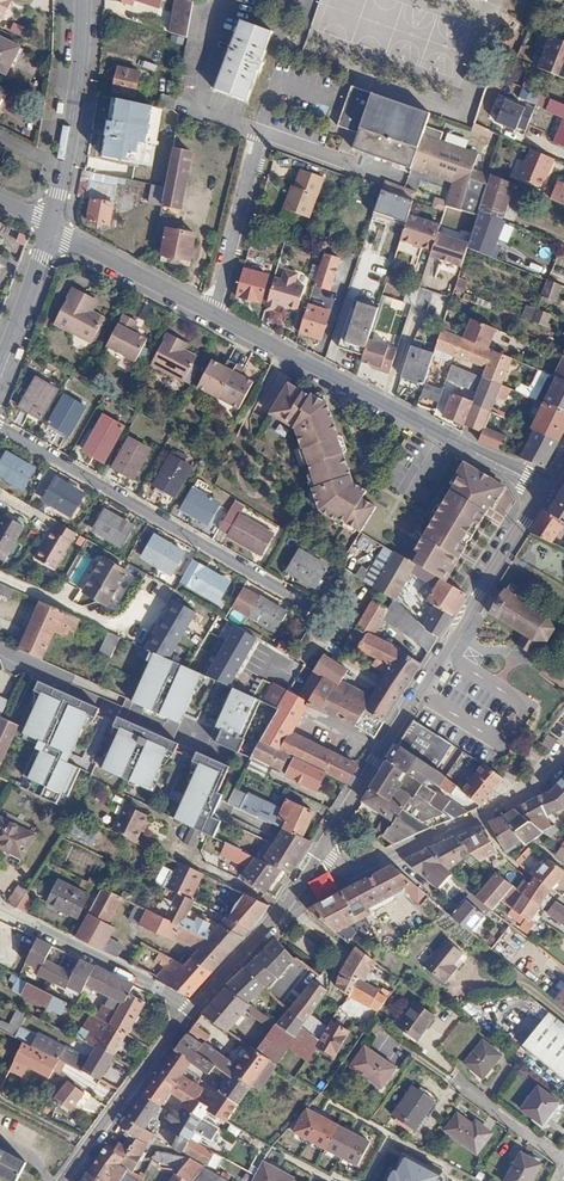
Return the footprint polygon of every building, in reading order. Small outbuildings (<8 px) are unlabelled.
[(5,17),(14,0),(0,0),(0,15),(5,17)] [(192,0),(174,0),(169,29),(187,35),(188,25),(193,0),(192,0)] [(241,21),(234,39),(216,87),(247,99),(257,72),(260,73),(264,62),(261,61),(265,51),(268,45),(272,33),(249,24),(241,21)] [(14,22),(10,31),(20,36),(25,27),(14,22)] [(0,38),(0,70),(12,75),(24,49),(0,38)] [(556,39),(544,70),(563,78),(563,42),(556,39)] [(140,70),(120,66),(115,89),(136,93),(140,70)] [(352,146),(410,167),(424,123),(428,110),(352,85),(339,124),(356,131),(352,146)] [(0,86),(0,110),(9,90),(0,86)] [(523,89),(520,98),(547,107),(550,98),(523,89)] [(493,110),(500,112),(506,97),(499,94),(493,110)] [(527,106),(507,99),(498,121),(519,130),(520,128),(527,106)] [(555,99),(550,110),(563,116),(563,103),(555,99)] [(156,107),(114,100),(106,134),(104,156),(146,168),(156,107)] [(527,106),(520,128),(526,131),(536,107),(528,104),(527,106)] [(563,149),(563,122),(554,145),(563,149)] [(441,129),(424,123),(410,167),(452,181),(447,200),(448,204),(476,213),(489,170),(472,165),(476,149),(466,146),(438,136),(441,129)] [(191,146),(172,143),(161,208),(180,211),(191,146)] [(552,158),(530,147),(517,174),(540,184),(552,158)] [(308,217),(323,176),(299,167),(283,208),(308,217)] [(103,173),(85,170),(80,196),(89,198),(93,177),(103,178),(103,173)] [(481,213),(504,220),(516,182),(494,175),(481,213)] [(385,179),(382,188),(412,200),(416,191),(385,179)] [(412,200),(382,188),(375,210),(405,222),(407,216),(412,200)] [(115,203),(92,199),(88,222),(111,226),(115,203)] [(504,220),(481,213),(469,248),(497,256),(508,221),(504,220)] [(442,227),(407,216),(405,222),(397,250),(417,257),(420,247),(434,251),(440,232),(442,227)] [(467,241),(440,232),(434,251),(433,256),(460,265),(467,241)] [(196,238),(168,233),(164,255),(193,259),(196,238)] [(338,259),(324,254),(314,286),(328,291),(338,259)] [(283,277),(276,275),(266,309),(277,312),(279,303),(299,308),(306,284),(296,281),(299,271),(286,267),(283,277)] [(267,276),(244,271),(237,297),(249,300),(260,303),(267,276)] [(460,277),(455,288),(465,292),(470,281),(460,277)] [(563,287),(545,280),(540,296),(558,302),(563,287)] [(72,288),(54,323),(91,341),(105,317),(87,308),(93,297),(72,288)] [(378,307),(354,300),(339,346),(345,348),(363,353),(378,307)] [(329,310),(308,304),(300,331),(310,334),(321,337),(329,310)] [(527,304),(522,316),(548,327),(553,315),(527,304)] [(123,314),(107,345),(135,360),(147,339),(132,331),(137,321),(123,314)] [(518,357),(442,321),(432,354),(440,359),(445,359),(447,354),(469,363),(475,349),(496,358),(487,377),(505,385),(518,357)] [(168,333),(152,363),(184,380),(197,356),(185,349),(188,343),(168,333)] [(399,347),(369,337),(361,362),(376,367),(390,372),(399,347)] [(423,382),(432,354),(410,348),(401,376),(412,379),(423,382)] [(217,397),(236,364),(226,359),(224,365),(211,358),(197,385),(217,397)] [(481,391),(487,377),(450,361),(445,375),(481,391)] [(244,368),(236,364),(217,397),(238,408),(252,380),(241,374),(244,368)] [(519,383),(516,392),(538,399),(547,373),(540,371),(535,388),(519,383)] [(558,376),(545,403),(563,411),(563,379),(558,376)] [(55,388),(38,377),(21,406),(39,416),(55,388)] [(505,385),(487,377),(481,391),(476,402),(466,423),(483,431),(494,410),(505,385)] [(338,515),(362,530),(377,506),(363,497),(366,490),(362,487),(354,481),(326,403),(310,397),(310,398),(304,395),(288,385),(270,416),(295,431),(315,483),(312,486),(320,507),(336,518),(338,515)] [(446,392),(427,387),(420,407),(440,413),(446,392)] [(456,419),(466,423),(476,402),(456,393),(446,414),(456,419)] [(85,406),(67,395),(50,424),(68,435),(85,406)] [(545,403),(533,428),(535,430),(559,441),(563,431),(563,411),(545,403)] [(494,410),(479,441),(508,453),(516,438),(501,432),(508,417),(494,410)] [(108,416),(86,450),(101,460),(123,426),(108,416)] [(552,454),(559,441),(535,430),(519,458),(544,468),(552,454)] [(132,440),(115,468),(132,478),(149,450),(132,440)] [(8,452),(0,466),(0,474),(23,488),(35,469),(8,452)] [(172,458),(155,487),(171,497),(189,469),(172,458)] [(505,486),(462,461),(449,483),(453,485),(416,549),(421,553),(415,562),(374,537),(372,540),(387,549),(385,551),(391,554),(370,592),(389,606),(411,569),(438,585),(428,601),(436,605),(430,615),(433,618),(426,631),(437,639),(451,617),(465,594),(442,581),(448,570),(453,574),(460,562),(461,558),(456,555),(482,511),(486,513),(489,506),(493,508),(494,505),(505,486)] [(85,495),(57,478),(43,501),(72,519),(85,495)] [(221,502),(193,486),(180,508),(208,524),(221,502)] [(561,490),(546,514),(563,523),(563,492),(561,490)] [(274,531),(241,514),(245,507),(235,501),(221,528),(229,533),(227,537),(261,554),(274,531)] [(135,525),(104,508),(91,531),(121,549),(135,525)] [(546,514),(542,512),(536,523),(530,533),(553,541),(563,523),(546,514)] [(4,515),(0,523),(0,551),(9,556),(25,527),(4,515)] [(57,576),(80,538),(62,528),(56,537),(54,536),(48,547),(49,548),(46,552),(44,552),(37,564),(57,576)] [(530,533),(517,553),(540,561),(544,554),(549,556),(552,552),(563,558),(563,545),(553,541),(530,533)] [(186,551),(155,534),(140,559),(172,577),(186,551)] [(327,564),(299,548),(285,569),(315,587),(327,564)] [(126,570),(102,556),(82,590),(105,605),(126,570)] [(232,580),(194,558),(182,581),(218,603),(232,580)] [(495,587),(484,605),(491,609),(489,614),(519,635),(516,641),(532,652),(539,642),(545,642),(553,629),(546,615),(516,596),(520,589),(512,582),(506,590),(495,587)] [(246,589),(234,608),(275,632),(287,614),(246,589)] [(166,614),(188,625),(196,612),(174,599),(166,614)] [(81,623),(42,605),(20,651),(44,663),(57,636),(70,642),(81,623)] [(427,655),(436,640),(390,608),(383,618),(370,610),(355,636),(369,642),(378,626),(412,648),(412,646),(427,655)] [(156,629),(179,641),(188,625),(166,614),(156,629)] [(154,651),(169,658),(179,641),(156,629),(146,647),(154,651)] [(109,633),(99,653),(110,659),(120,638),(109,633)] [(355,636),(347,650),(391,671),(399,657),(369,642),(355,636)] [(282,641),(278,648),(289,655),(293,647),(282,641)] [(169,658),(154,651),(131,698),(156,710),(158,704),(167,709),(164,714),(178,720),(200,673),(169,658)] [(420,666),(399,657),(391,671),(411,680),(420,666)] [(411,680),(391,671),(370,702),(341,688),(347,677),(325,663),(314,680),(318,683),(337,695),(334,698),(385,724),(411,680)] [(43,695),(26,732),(73,754),(90,717),(97,721),(102,711),(41,682),(36,692),(43,695)] [(374,740),(385,724),(334,698),(337,695),(318,683),(310,700),(275,684),(268,700),(284,707),(261,746),(325,778),(345,787),(356,769),(291,739),(308,712),(356,730),(374,740)] [(211,735),(217,738),(215,740),(238,751),(244,738),(243,737),(260,700),(233,688),(211,735)] [(173,745),(113,718),(109,727),(116,731),(108,749),(154,770),(163,752),(168,754),(173,745)] [(15,727),(0,720),(0,760),(15,727)] [(412,722),(404,733),(429,751),(436,741),(412,722)] [(40,742),(23,777),(31,781),(26,792),(55,805),(60,795),(67,798),(81,771),(68,764),(73,754),(26,732),(24,735),(40,742)] [(429,751),(404,733),(396,747),(434,776),(444,761),(429,751)] [(543,745),(551,749),(556,740),(548,736),(543,745)] [(325,778),(261,746),(254,761),(290,779),(289,782),(317,795),(325,778)] [(434,776),(396,747),(391,755),(386,763),(399,775),(414,789),(453,821),(468,814),(427,784),(429,781),(450,796),(455,790),(434,776)] [(154,770),(108,749),(98,770),(144,792),(154,770)] [(226,770),(193,755),(188,764),(182,761),(173,779),(218,800),(219,797),(215,795),(226,770)] [(399,775),(386,763),(377,777),(368,790),(383,800),(399,775)] [(478,771),(472,780),(490,797),(498,787),(478,771)] [(563,776),(547,796),(562,811),(563,808),(563,776)] [(209,818),(218,800),(173,779),(163,799),(170,803),(164,817),(210,838),(218,823),(209,818)] [(490,797),(472,780),(459,794),(481,809),(490,797)] [(430,831),(453,821),(414,789),(400,811),(430,831)] [(383,800),(368,790),(365,796),(361,802),(391,822),(389,825),(389,830),(393,829),(402,813),(400,811),(383,800)] [(562,811),(547,796),(535,800),(513,811),(545,834),(549,831),(539,824),(562,811)] [(142,815),(119,803),(106,829),(129,840),(142,815)] [(314,816),(287,803),(278,822),(285,825),(282,831),(303,840),(314,816)] [(556,842),(545,834),(513,811),(503,817),(521,842),(523,845),(533,841),(547,852),(556,842)] [(394,847),(430,831),(402,813),(393,829),(389,830),(382,838),(394,847)] [(521,842),(503,817),(487,824),(500,844),(510,840),(513,846),(521,842)] [(3,823),(0,829),(0,847),(14,854),(13,856),(24,862),(35,838),(3,823)] [(303,840),(282,831),(266,865),(281,872),(290,876),(310,844),(303,840)] [(499,853),(485,833),(461,844),(480,860),(481,862),(499,853)] [(453,874),(480,860),(461,844),(455,838),(429,850),(404,862),(429,883),(451,872),(453,874)] [(265,894),(281,872),(266,865),(222,844),(217,856),(249,872),(242,881),(265,894)] [(532,875),(535,877),(549,887),(560,870),(544,858),(532,875)] [(218,885),(185,868),(172,894),(194,904),(229,922),(249,932),(261,920),(267,909),(246,898),(236,913),(227,909),(224,914),(207,906),(218,885)] [(429,897),(393,868),(310,910),(308,912),(336,934),(368,918),(364,909),(398,891),(419,909),(429,897)] [(319,900),(339,888),(329,871),(308,883),(319,900)] [(476,896),(492,908),(513,884),(497,872),(476,896)] [(522,897),(534,908),(549,887),(535,877),(530,885),(522,897)] [(526,882),(518,893),(522,897),(530,885),(526,882)] [(87,897),(61,883),(48,905),(75,920),(87,897)] [(23,887),(16,905),(26,909),(34,891),(23,887)] [(101,890),(87,918),(106,928),(121,900),(101,890)] [(167,891),(154,916),(181,930),(194,904),(172,894),(167,891)] [(522,897),(518,893),(509,906),(517,913),(514,918),(523,925),(534,908),(522,897)] [(492,915),(470,898),(455,918),(475,935),(492,915)] [(544,914),(563,929),(563,912),(552,904),(544,914)] [(136,924),(147,930),(146,933),(180,951),(184,944),(199,951),(185,967),(207,978),(229,954),(192,935),(181,930),(143,911),(136,924)] [(106,928),(87,918),(76,939),(105,953),(115,932),(106,928)] [(195,928),(192,935),(229,954),(249,932),(229,922),(214,937),(195,928)] [(108,952),(118,955),(122,943),(112,940),(108,952)] [(275,942),(261,954),(287,970),(297,959),(275,942)] [(464,956),(447,943),(425,970),(446,987),(454,977),(450,973),(464,956)] [(354,993),(363,982),(374,965),(355,950),(338,973),(343,986),(354,993)] [(261,954),(246,968),(270,983),(280,971),(283,974),(287,970),(261,954)] [(132,986),(72,956),(61,977),(76,985),(113,1003),(121,1007),(128,995),(132,986)] [(300,957),(297,959),(303,963),(301,965),(318,978),(312,986),(328,997),(334,990),(328,978),(300,957)] [(189,998),(207,978),(185,967),(177,963),(156,981),(189,998)] [(246,968),(224,989),(250,1005),(270,983),(246,968)] [(61,977),(51,998),(65,1006),(78,1013),(81,1006),(68,1000),(76,985),(61,977)] [(363,982),(354,993),(380,1012),(388,1001),(363,982)] [(282,1003),(292,1009),(302,992),(292,986),(282,1003)] [(316,1012),(328,997),(312,986),(300,1001),(316,1012)] [(554,1001),(563,1009),(563,988),(554,1001)] [(272,1058),(278,1062),(299,1035),(280,1024),(250,1005),(224,989),(202,1016),(227,1031),(246,1010),(275,1028),(258,1050),(272,1058)] [(96,1004),(89,1018),(124,1036),(142,1002),(128,995),(121,1007),(113,1003),(109,1011),(96,1004)] [(359,1018),(365,1006),(348,997),(342,1009),(359,1018)] [(65,1006),(51,998),(44,1011),(58,1018),(65,1006)] [(316,1012),(300,1001),(280,1024),(299,1035),(316,1012)] [(523,1048),(563,1082),(563,1026),(535,1002),(529,1010),(543,1023),(523,1048)] [(438,1018),(417,1004),(404,1023),(425,1037),(438,1018)] [(25,1014),(16,1010),(10,1024),(1,1020),(0,1022),(0,1028),(17,1035),(25,1014)] [(338,1017),(319,1041),(336,1054),(355,1029),(338,1017)] [(96,1051),(113,1059),(124,1036),(89,1018),(76,1043),(95,1052),(96,1051)] [(194,1026),(186,1036),(196,1042),(203,1032),(194,1026)] [(41,1036),(35,1047),(68,1064),(102,1081),(113,1059),(96,1051),(95,1052),(91,1061),(41,1036)] [(208,1071),(212,1067),(215,1062),(197,1052),(201,1046),(196,1042),(186,1036),(175,1050),(208,1071)] [(35,1047),(26,1042),(11,1070),(24,1077),(30,1066),(52,1078),(56,1070),(63,1074),(68,1064),(35,1047)] [(201,1046),(197,1052),(215,1062),(233,1072),(238,1063),(203,1043),(201,1046)] [(251,1045),(238,1063),(233,1072),(253,1083),(272,1058),(258,1050),(251,1045)] [(396,1064),(369,1045),(355,1065),(382,1084),(396,1064)] [(484,1046),(467,1069),(486,1083),(503,1059),(484,1046)] [(169,1058),(157,1074),(176,1085),(187,1069),(169,1058)] [(272,1058),(253,1083),(259,1088),(278,1062),(272,1058)] [(222,1088),(241,1100),(253,1083),(233,1072),(215,1062),(212,1067),(229,1076),(222,1088)] [(187,1101),(206,1112),(211,1105),(188,1092),(176,1085),(157,1074),(147,1088),(166,1100),(172,1092),(187,1101)] [(85,1091),(70,1080),(57,1097),(71,1108),(85,1091)] [(194,1082),(188,1092),(211,1105),(229,1116),(241,1100),(222,1088),(212,1100),(201,1093),(204,1088),(194,1082)] [(435,1099),(413,1085),(393,1116),(416,1130),(435,1099)] [(560,1108),(538,1091),(522,1115),(543,1130),(560,1108)] [(139,1099),(127,1117),(137,1124),(144,1114),(153,1120),(158,1111),(139,1099)] [(187,1101),(179,1112),(178,1114),(196,1126),(212,1136),(222,1122),(206,1112),(187,1101)] [(310,1141),(321,1116),(306,1108),(293,1132),(310,1141)] [(182,1146),(189,1136),(196,1126),(178,1114),(179,1112),(176,1110),(172,1116),(176,1118),(170,1126),(178,1132),(172,1142),(181,1148),(182,1146)] [(125,1134),(130,1137),(137,1142),(140,1138),(148,1127),(153,1120),(144,1114),(137,1124),(127,1117),(121,1125),(128,1131),(125,1134)] [(321,1116),(310,1141),(326,1149),(339,1124),(321,1116)] [(445,1131),(476,1154),(490,1135),(474,1122),(471,1128),(456,1117),(445,1131)] [(342,1157),(355,1132),(339,1124),(326,1149),(342,1157)] [(148,1127),(140,1138),(149,1144),(156,1133),(148,1127)] [(370,1141),(355,1132),(342,1157),(358,1166),(370,1141)] [(212,1149),(189,1136),(182,1146),(206,1159),(212,1149)] [(130,1137),(127,1141),(135,1145),(146,1150),(149,1144),(140,1138),(137,1142),(130,1137)] [(97,1159),(117,1171),(135,1145),(127,1141),(124,1145),(120,1142),(113,1152),(105,1147),(97,1159)] [(135,1145),(117,1171),(123,1175),(126,1171),(131,1174),(140,1160),(143,1162),(149,1151),(146,1150),(135,1145)] [(7,1180),(15,1180),(24,1165),(1,1153),(0,1152),(0,1178),(7,1180)] [(181,1168),(196,1177),(205,1163),(190,1154),(158,1154),(152,1164),(159,1171),(181,1168)] [(440,1174),(404,1156),(397,1169),(393,1167),(386,1180),(437,1180),(440,1174)] [(520,1157),(505,1180),(531,1180),(539,1168),(520,1157)] [(123,1175),(117,1171),(97,1159),(87,1174),(98,1180),(112,1180),(113,1180),(133,1180),(123,1175)] [(280,1168),(264,1160),(252,1180),(273,1180),(280,1168)] [(179,1171),(193,1180),(194,1180),(196,1177),(181,1168),(179,1171)] [(273,1180),(293,1180),(294,1179),(296,1176),(280,1168),(273,1180)] [(179,1171),(172,1180),(193,1180),(179,1171)] [(201,1180),(229,1180),(204,1171),(201,1180)]
